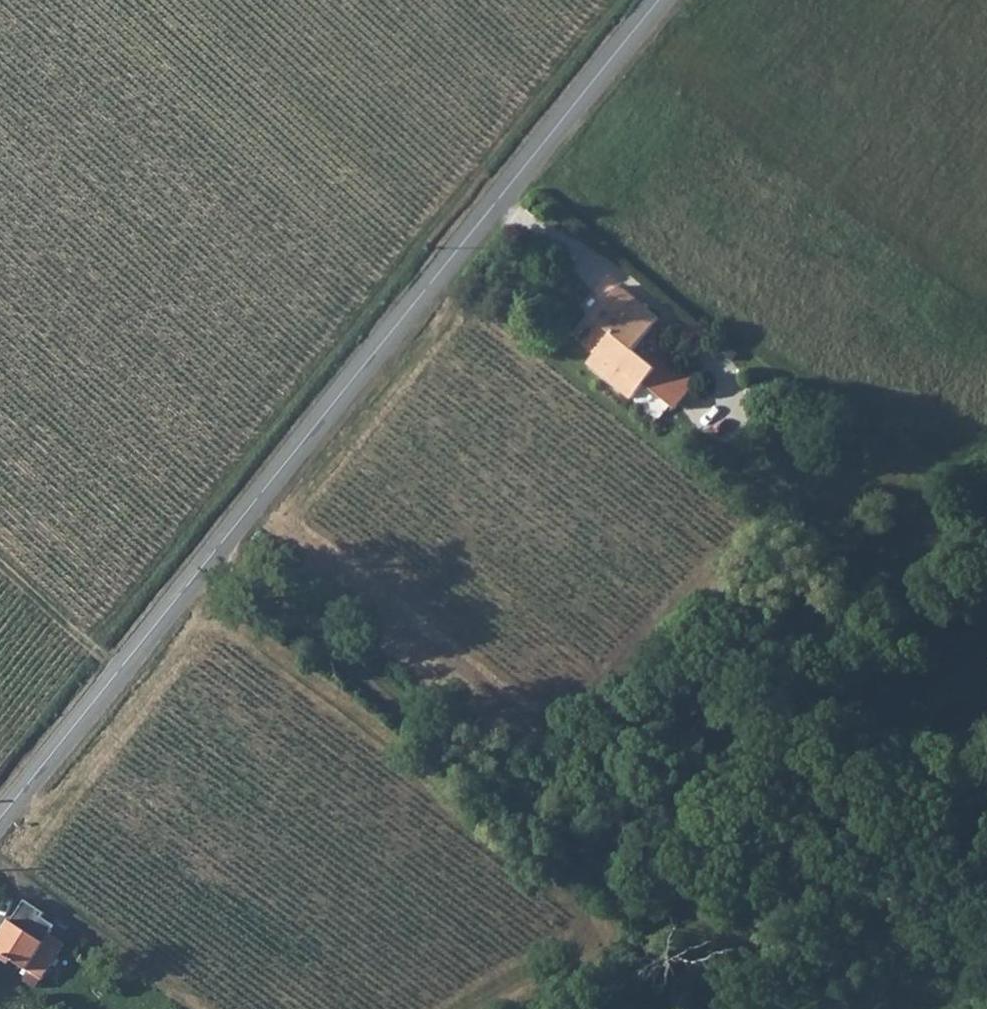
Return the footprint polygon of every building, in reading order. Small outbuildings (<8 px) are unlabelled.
[(592,318),(597,327),(583,345),(594,356),(585,366),(629,402),(641,389),(674,415),(697,386),(664,360),(656,370),(634,352),(659,319),(618,287),(592,318)] [(3,936),(33,960),(56,934),(22,910),(3,936)] [(62,928),(56,934),(71,944),(75,938),(62,928)] [(50,971),(71,944),(56,934),(33,960),(50,971)]
